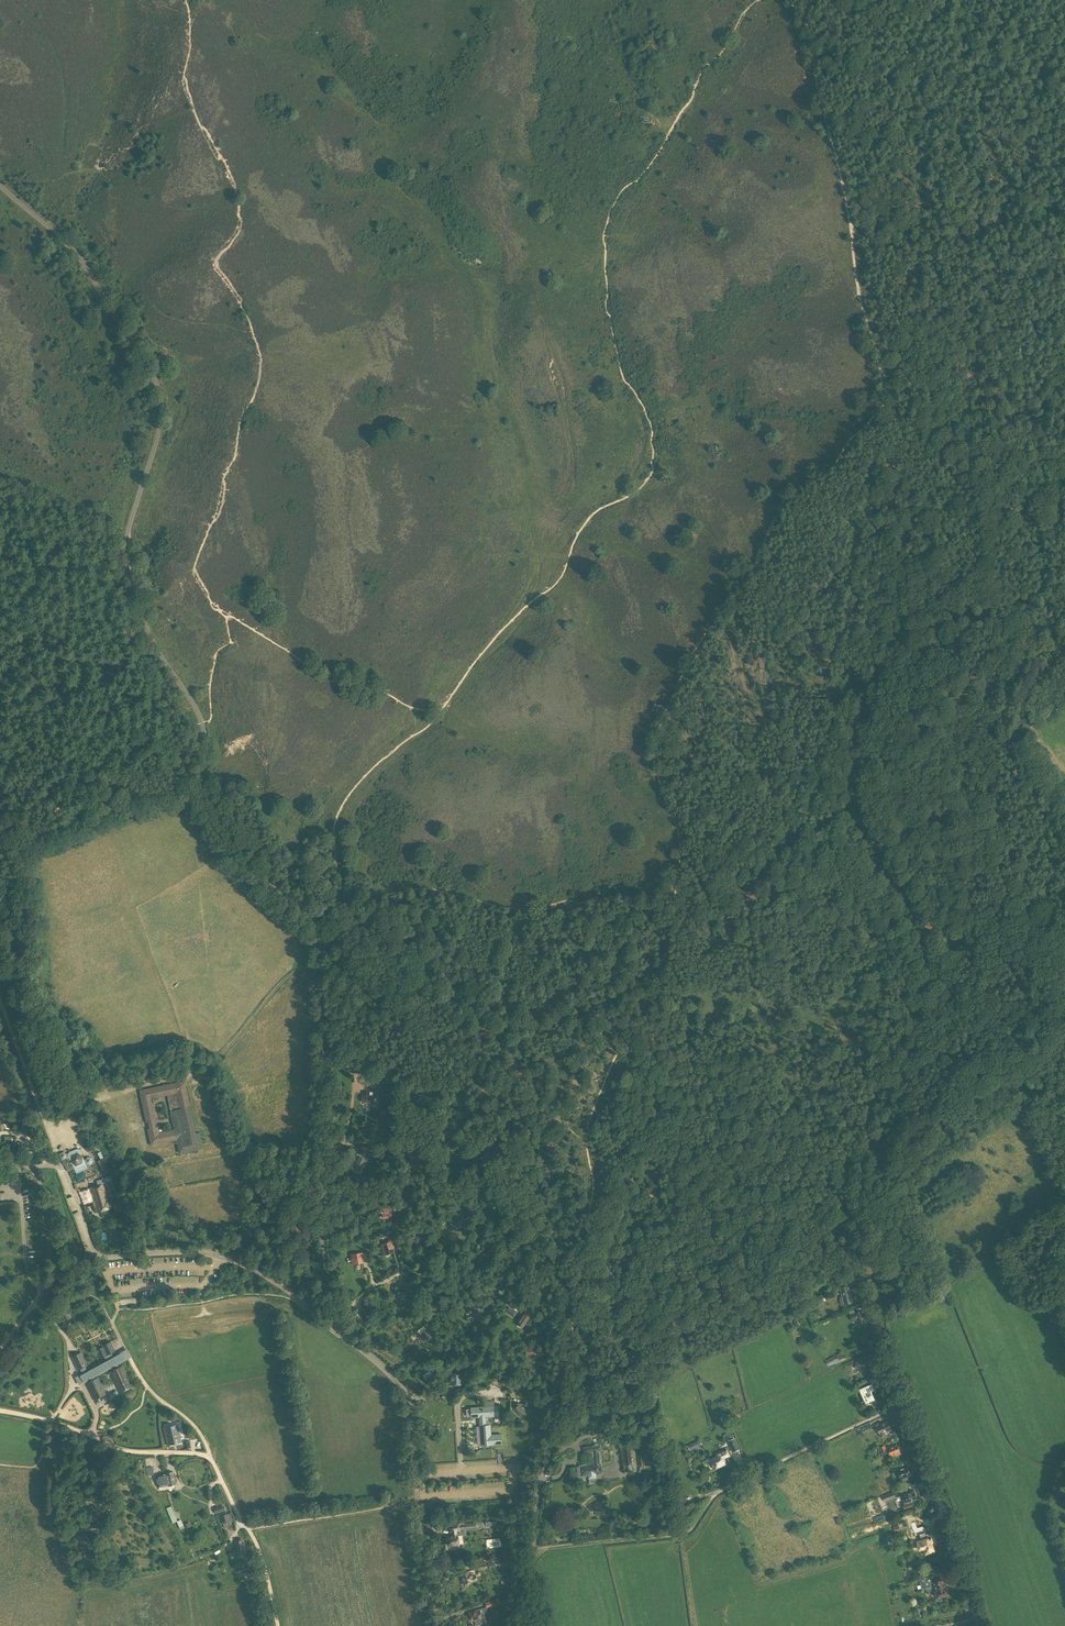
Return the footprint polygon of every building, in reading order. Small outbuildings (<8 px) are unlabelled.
[(203,1145),(201,1133),(195,1135),(185,1081),(138,1089),(145,1122),(148,1123),(149,1129),(147,1129),(150,1146),(176,1141),(179,1155),(199,1151),(198,1143),(199,1143),(200,1145),(203,1145)] [(362,1102),(374,1102),(374,1096),(368,1095),(368,1093),(366,1093),(366,1095),(362,1095),(362,1102)] [(430,1097),(420,1094),(418,1100),(428,1103),(430,1097)] [(31,1128),(30,1134),(31,1139),(32,1140),(34,1141),(36,1143),(37,1144),(46,1141),(39,1124),(38,1122),(31,1128)] [(457,1138),(454,1135),(451,1137),(452,1139),(448,1142),(454,1150),(460,1145),(456,1139),(457,1138)] [(410,1157),(418,1156),(416,1144),(408,1145),(410,1157)] [(83,1171),(82,1169),(84,1169),(87,1167),(85,1164),(86,1163),(87,1164),(91,1165),(93,1162),(91,1158),(87,1157),(85,1160),(85,1161),(84,1161),(79,1149),(75,1149),(70,1152),(67,1154),(66,1154),(64,1152),(59,1154),(62,1160),(65,1165),(67,1164),(69,1168),(73,1166),(75,1172),(79,1171),(80,1170),(81,1171),(83,1171)] [(97,1161),(103,1172),(108,1169),(104,1162),(112,1158),(110,1154),(97,1161)] [(355,1166),(361,1168),(364,1163),(367,1164),(368,1161),(359,1157),(355,1166)] [(100,1185),(99,1185),(89,1188),(97,1212),(118,1207),(118,1206),(120,1205),(117,1193),(108,1196),(103,1183),(113,1180),(111,1175),(107,1176),(107,1177),(97,1180),(98,1183),(99,1182),(100,1185)] [(503,1202),(495,1195),(490,1200),(498,1208),(503,1202)] [(384,1214),(382,1215),(383,1219),(388,1218),(387,1213),(392,1212),(390,1206),(383,1208),(384,1214)] [(458,1214),(452,1221),(459,1228),(465,1222),(458,1214)] [(382,1244),(384,1253),(393,1251),(391,1242),(382,1244)] [(481,1253),(486,1258),(492,1252),(487,1247),(489,1245),(486,1243),(483,1247),(485,1249),(481,1253)] [(354,1259),(354,1262),(361,1261),(360,1258),(363,1258),(362,1253),(351,1255),(352,1259),(354,1259)] [(504,1282),(499,1289),(504,1293),(509,1285),(504,1282)] [(397,1297),(405,1298),(406,1291),(407,1288),(400,1287),(401,1286),(398,1285),(398,1287),(395,1287),(394,1293),(397,1293),(397,1297)] [(844,1305),(853,1303),(848,1286),(840,1288),(842,1297),(840,1297),(840,1298),(840,1300),(840,1301),(841,1305),(842,1305),(844,1305)] [(481,1318),(483,1309),(473,1307),(471,1316),(481,1318)] [(516,1311),(509,1307),(505,1312),(508,1314),(512,1317),(516,1311)] [(65,1308),(59,1311),(63,1318),(69,1315),(65,1308)] [(854,1310),(849,1311),(852,1321),(857,1319),(859,1325),(865,1323),(861,1311),(855,1313),(854,1310)] [(530,1317),(523,1313),(517,1322),(524,1326),(530,1317)] [(426,1329),(420,1335),(426,1341),(432,1336),(426,1329)] [(87,1366),(81,1352),(72,1357),(78,1370),(80,1369),(83,1374),(80,1375),(83,1382),(88,1379),(90,1381),(86,1383),(86,1384),(94,1399),(94,1400),(98,1398),(102,1396),(106,1394),(106,1393),(98,1378),(98,1377),(94,1379),(93,1376),(112,1366),(114,1370),(110,1372),(110,1371),(109,1372),(110,1372),(119,1392),(120,1393),(133,1386),(128,1376),(123,1366),(123,1365),(119,1367),(117,1363),(124,1359),(121,1353),(113,1357),(111,1354),(115,1352),(110,1341),(102,1345),(103,1346),(96,1349),(101,1359),(104,1357),(106,1361),(87,1371),(85,1367),(87,1366)] [(480,1357),(480,1361),(481,1363),(494,1360),(493,1354),(480,1357)] [(828,1366),(838,1361),(836,1356),(825,1361),(828,1366)] [(8,1357),(1,1368),(6,1371),(8,1368),(5,1366),(8,1362),(7,1362),(10,1358),(8,1357)] [(858,1363),(861,1371),(870,1367),(866,1359),(862,1361),(860,1357),(854,1360),(856,1364),(858,1363)] [(419,1376),(423,1383),(425,1385),(428,1383),(422,1374),(419,1376)] [(458,1375),(452,1375),(452,1384),(459,1384),(458,1382),(462,1382),(461,1376),(458,1376),(458,1375)] [(871,1396),(869,1392),(873,1390),(869,1381),(858,1386),(862,1395),(866,1393),(868,1398),(871,1396)] [(523,1406),(520,1403),(513,1410),(516,1413),(517,1412),(521,1415),(523,1413),(526,1416),(529,1413),(523,1407),(523,1406)] [(447,1404),(436,1404),(437,1420),(448,1420),(447,1404)] [(489,1407),(490,1416),(498,1416),(498,1406),(489,1407)] [(490,1416),(489,1407),(470,1408),(471,1418),(479,1417),(481,1445),(493,1444),(501,1444),(501,1434),(493,1435),(490,1435),(490,1425),(490,1416)] [(873,1429),(871,1426),(870,1422),(858,1428),(861,1434),(873,1429)] [(881,1422),(875,1425),(876,1427),(881,1437),(882,1437),(885,1436),(885,1435),(884,1432),(891,1430),(887,1422),(884,1423),(881,1424),(881,1422)] [(181,1442),(177,1425),(164,1428),(168,1445),(181,1442)] [(494,1450),(497,1450),(508,1449),(506,1427),(492,1428),(493,1435),(501,1434),(501,1444),(493,1444),(494,1450)] [(728,1441),(733,1452),(739,1449),(734,1438),(728,1441)] [(588,1476),(603,1474),(602,1463),(601,1463),(600,1451),(602,1451),(601,1445),(598,1445),(598,1444),(596,1444),(596,1446),(584,1447),(585,1453),(592,1452),(594,1464),(580,1465),(581,1473),(580,1473),(579,1474),(579,1475),(580,1476),(581,1476),(588,1476)] [(625,1465),(625,1464),(632,1464),(630,1450),(631,1450),(631,1444),(622,1445),(625,1465)] [(898,1447),(897,1445),(891,1447),(886,1449),(885,1445),(880,1447),(881,1450),(883,1454),(889,1452),(891,1455),(895,1453),(896,1455),(901,1453),(899,1449),(901,1449),(900,1446),(898,1447)] [(716,1455),(716,1456),(712,1458),(713,1462),(711,1463),(714,1469),(725,1464),(722,1459),(729,1456),(726,1450),(716,1455)] [(907,1467),(898,1470),(897,1468),(892,1470),(894,1475),(899,1473),(902,1481),(908,1479),(907,1476),(910,1475),(907,1467)] [(168,1485),(175,1484),(173,1472),(166,1473),(165,1473),(167,1485),(165,1486),(166,1488),(168,1487),(168,1485)] [(167,1485),(165,1473),(156,1475),(158,1487),(162,1486),(163,1488),(166,1488),(165,1486),(167,1485)] [(603,1474),(588,1476),(590,1485),(597,1484),(597,1481),(604,1480),(603,1474)] [(908,1493),(907,1491),(895,1496),(893,1492),(883,1496),(885,1502),(896,1497),(896,1498),(899,1497),(902,1503),(904,1503),(905,1505),(903,1506),(904,1509),(913,1506),(912,1504),(913,1503),(912,1500),(917,1498),(915,1491),(908,1493)] [(83,1508),(85,1514),(87,1513),(88,1515),(96,1512),(93,1504),(83,1508)] [(166,1508),(173,1523),(177,1521),(171,1506),(166,1508)] [(230,1513),(219,1517),(222,1523),(232,1519),(230,1513)] [(482,1522),(477,1522),(459,1524),(459,1523),(449,1524),(450,1532),(451,1532),(452,1536),(448,1537),(449,1546),(458,1545),(457,1535),(467,1534),(466,1530),(478,1528),(483,1528),(482,1522)] [(930,1533),(925,1534),(926,1539),(920,1540),(925,1555),(935,1552),(932,1543),(933,1542),(930,1533)] [(246,1553),(243,1539),(240,1538),(237,1539),(234,1541),(238,1555),(241,1557),(244,1556),(246,1553)] [(469,1570),(461,1573),(463,1579),(462,1579),(463,1584),(464,1584),(465,1587),(469,1586),(468,1583),(477,1580),(475,1575),(473,1576),(472,1573),(470,1574),(469,1570)] [(924,1582),(926,1588),(931,1586),(931,1584),(933,1584),(930,1576),(919,1579),(920,1583),(924,1582)] [(944,1597),(943,1595),(948,1594),(948,1593),(948,1592),(949,1592),(949,1591),(949,1590),(948,1590),(948,1589),(947,1589),(946,1588),(945,1589),(944,1587),(945,1587),(944,1584),(943,1584),(943,1583),(943,1582),(943,1580),(942,1580),(934,1582),(935,1587),(936,1587),(936,1589),(937,1591),(935,1592),(937,1599),(938,1601),(940,1601),(941,1601),(943,1601),(943,1599),(944,1598),(944,1597)] [(471,1620),(475,1619),(476,1625),(484,1623),(483,1618),(481,1618),(478,1609),(468,1612),(471,1620)]
